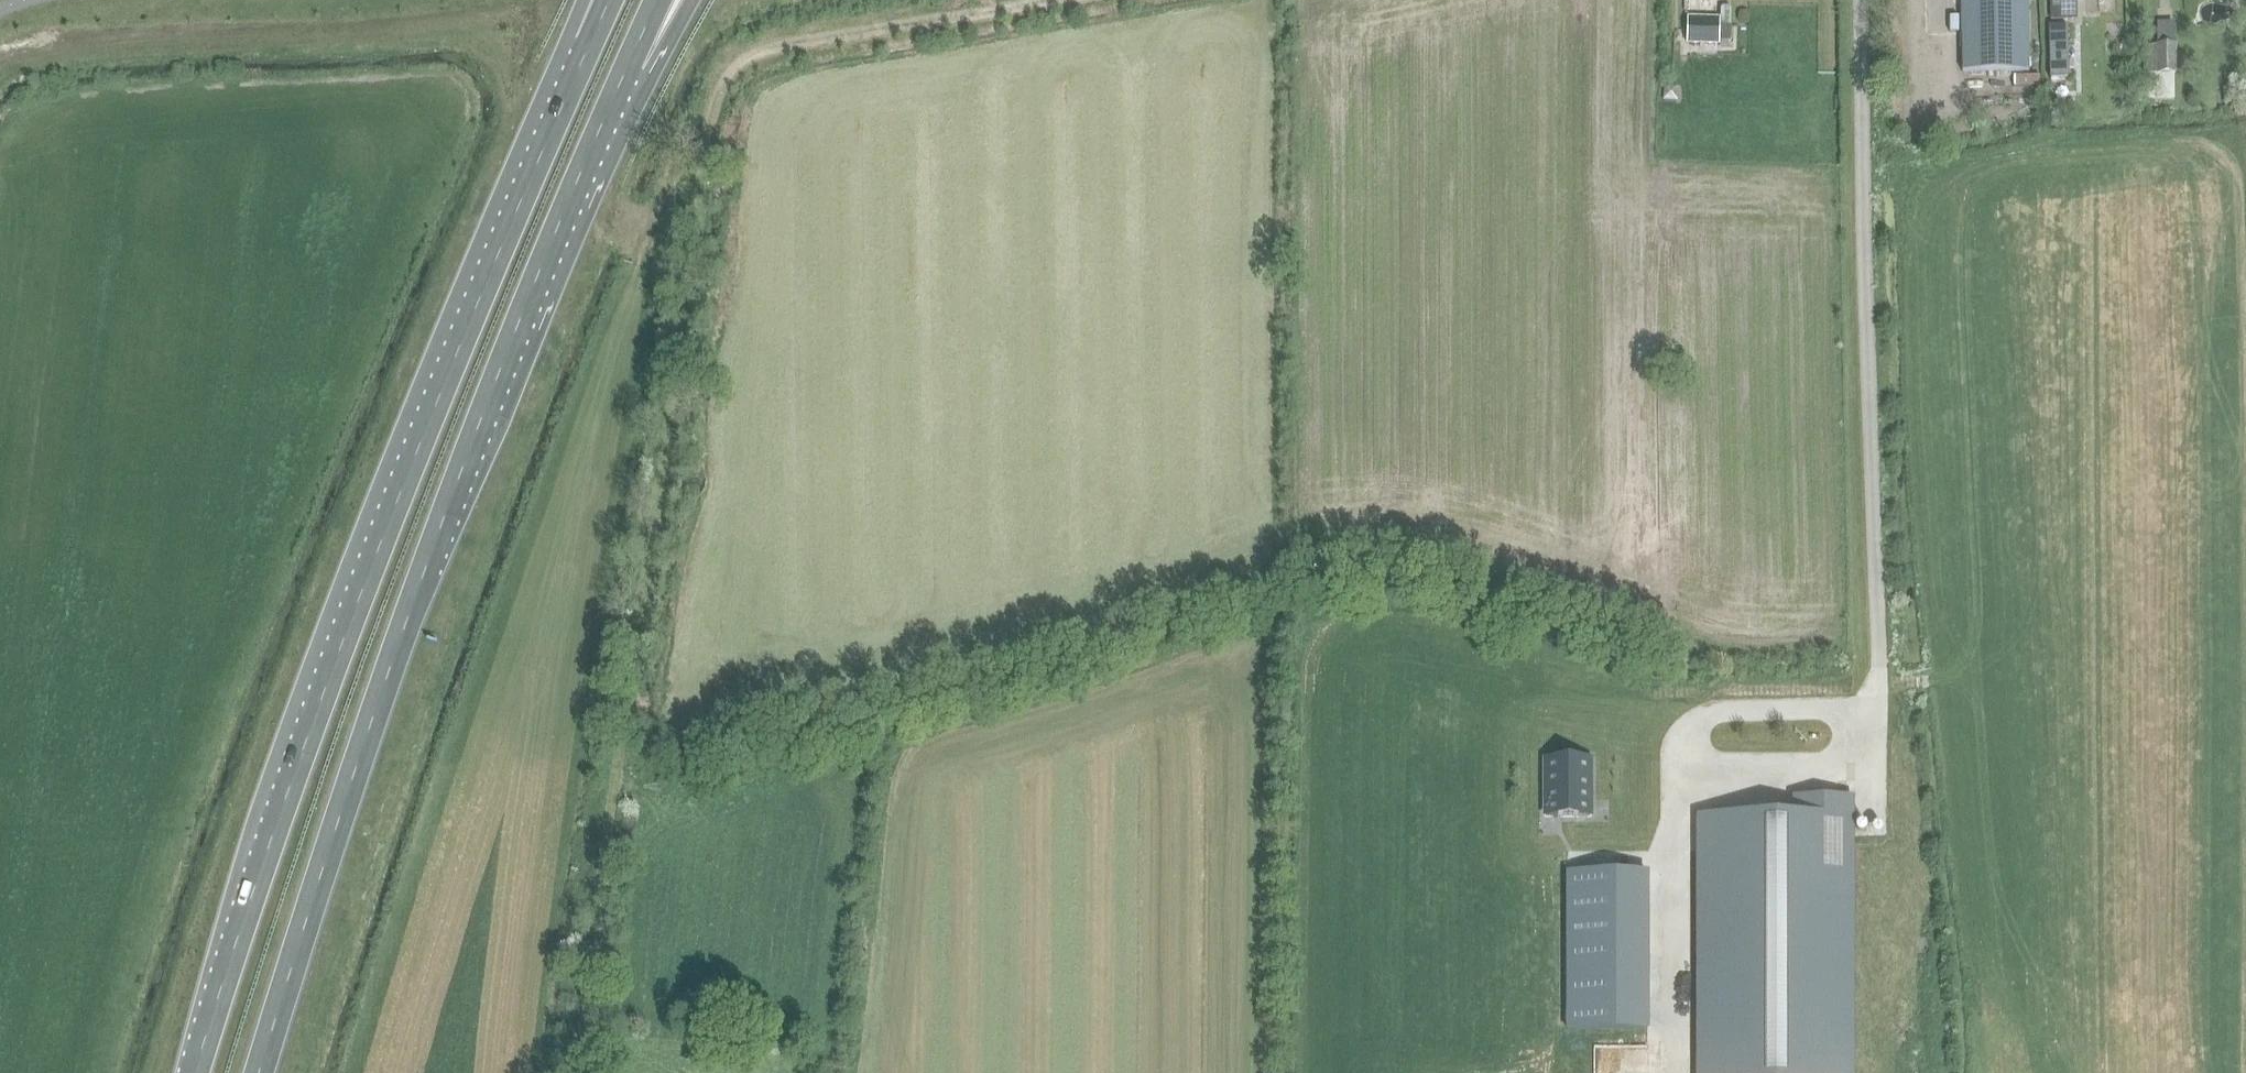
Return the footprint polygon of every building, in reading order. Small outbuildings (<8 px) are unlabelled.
[(1961,74),(2028,73),(2027,0),(1960,0),(1961,74)] [(1731,28),(1720,28),(1720,19),(1687,19),(1687,48),(1720,48),(1720,43),(1731,43),(1731,28)] [(2050,78),(2068,77),(2066,27),(2049,27),(2050,78)] [(2176,75),(2176,45),(2155,45),(2155,75),(2176,75)] [(1546,761),(1546,816),(1590,817),(1590,761),(1579,761),(1579,759),(1557,759),(1557,761),(1546,761)] [(1793,799),(1793,818),(1702,818),(1702,1072),(1848,1072),(1853,798),(1793,799)] [(1647,873),(1568,874),(1568,942),(1647,941),(1647,873)]
